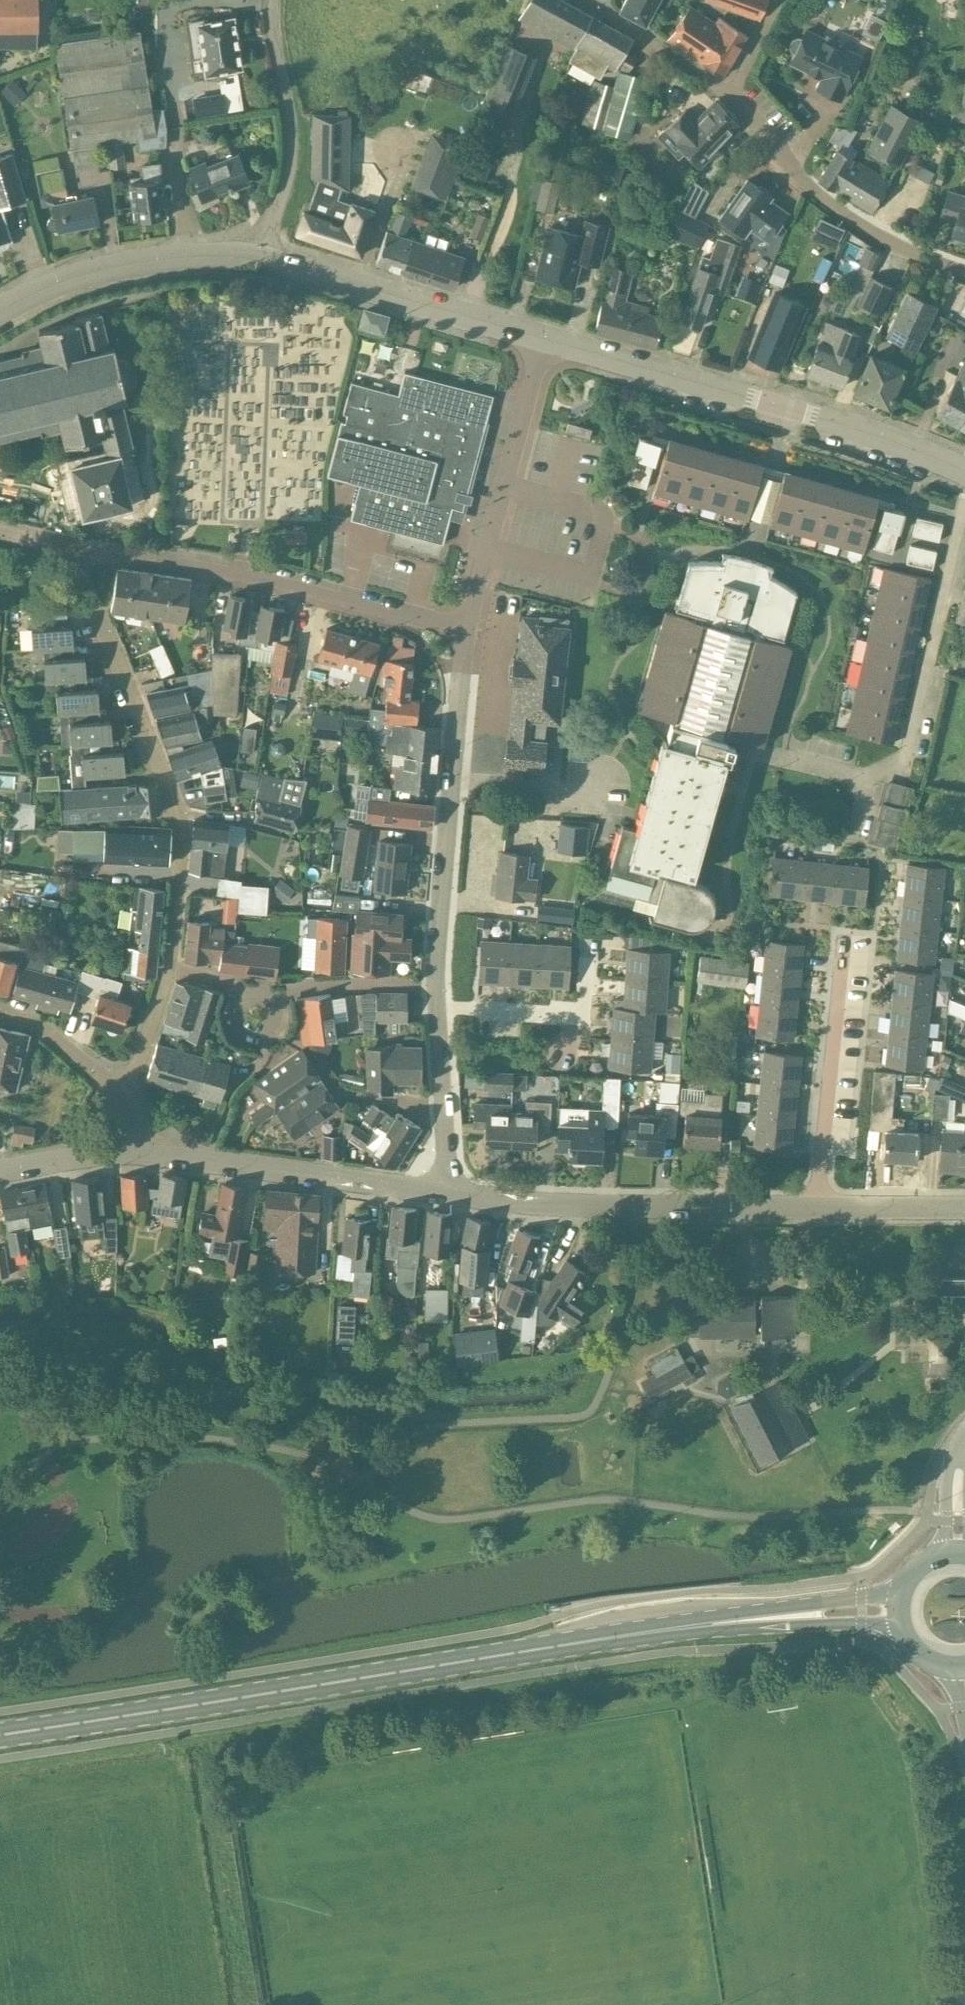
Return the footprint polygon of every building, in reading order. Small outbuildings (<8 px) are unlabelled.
[(37,47),(37,32),(38,32),(38,0),(0,0),(0,47),(37,47)] [(592,16),(562,0),(528,0),(518,18),(574,49),(592,16)] [(619,11),(645,24),(652,11),(662,16),(670,0),(625,0),(619,11)] [(766,0),(705,0),(758,20),(766,0)] [(874,13),(886,17),(891,0),(878,0),(874,13)] [(714,24),(689,8),(668,42),(721,77),(745,36),(719,18),(714,24)] [(211,19),(210,13),(185,17),(194,79),(242,72),(233,16),(211,19)] [(592,16),(574,49),(575,49),(568,61),(600,78),(606,67),(614,71),(617,67),(627,73),(637,56),(626,50),(632,39),(592,16)] [(142,31),(58,44),(73,147),(137,137),(137,139),(139,150),(166,145),(167,131),(163,108),(154,109),(142,31)] [(823,40),(804,31),(800,39),(796,38),(792,39),(789,43),(788,47),(789,52),(793,55),(789,63),(821,78),(815,89),(839,101),(860,58),(840,48),(842,43),(825,35),(823,40)] [(537,56),(506,43),(481,104),(512,116),(537,56)] [(644,77),(627,73),(619,71),(615,87),(592,79),(579,123),(628,137),(644,77)] [(196,98),(199,115),(243,108),(237,75),(219,78),(222,94),(196,98)] [(13,80),(1,90),(12,102),(24,91),(13,80)] [(687,107),(657,136),(679,158),(685,152),(699,166),(738,127),(739,126),(715,100),(698,118),(687,107)] [(890,104),(867,149),(900,166),(923,121),(890,104)] [(303,211),(296,233),(359,254),(373,210),(350,203),(338,198),(342,188),(349,190),(350,114),(319,114),(312,113),(312,115),(311,178),(319,181),(308,213),(303,211)] [(428,142),(414,177),(448,190),(449,190),(462,156),(428,142)] [(818,181),(833,191),(834,190),(871,213),(889,182),(852,159),(857,151),(841,142),(837,150),(818,181)] [(206,159),(189,166),(197,188),(192,190),(199,209),(222,197),(220,194),(250,182),(237,152),(208,164),(206,159)] [(12,154),(0,157),(0,206),(25,199),(12,154)] [(57,155),(33,160),(35,173),(42,205),(54,203),(56,216),(54,216),(50,218),(48,219),(47,221),(47,224),(48,226),(50,228),(52,230),(55,231),(59,230),(59,231),(62,230),(64,232),(67,232),(69,232),(72,231),(75,229),(76,227),(98,223),(93,195),(69,200),(63,168),(59,168),(57,155)] [(596,158),(590,176),(617,184),(622,167),(596,158)] [(160,179),(158,164),(142,165),(144,181),(130,183),(135,218),(165,214),(161,179),(160,179)] [(562,169),(546,165),(542,179),(536,177),(531,201),(536,203),(535,209),(553,212),(562,169)] [(934,172),(920,165),(914,176),(929,184),(934,172)] [(747,180),(719,217),(744,235),(749,229),(768,243),(788,213),(770,200),(772,197),(768,195),(768,191),(761,186),(757,187),(747,180)] [(948,189),(939,218),(954,223),(951,235),(964,239),(964,207),(961,205),(964,194),(948,189)] [(13,241),(2,207),(0,207),(0,245),(13,241)] [(709,224),(677,208),(664,234),(698,248),(709,224)] [(401,271),(411,239),(405,237),(412,215),(397,210),(390,232),(387,231),(384,236),(376,262),(401,271)] [(490,217),(478,213),(470,236),(482,240),(490,217)] [(820,217),(812,236),(837,247),(845,228),(820,217)] [(606,225),(586,220),(583,234),(550,226),(537,276),(572,285),(578,259),(596,264),(606,225)] [(623,230),(620,237),(637,243),(640,237),(623,230)] [(848,230),(828,270),(847,280),(867,239),(848,230)] [(724,293),(735,264),(741,245),(717,236),(710,258),(703,255),(681,319),(700,326),(712,289),(724,293)] [(463,256),(411,239),(401,271),(452,288),(463,256)] [(867,248),(859,264),(874,271),(882,256),(867,248)] [(776,266),(769,283),(782,288),(789,271),(776,266)] [(632,273),(609,268),(606,279),(595,329),(656,345),(662,315),(646,312),(647,306),(625,300),(632,273)] [(741,276),(734,295),(751,301),(758,282),(741,276)] [(894,286),(872,276),(858,305),(880,316),(894,286)] [(925,299),(906,291),(885,336),(914,349),(937,299),(928,294),(925,299)] [(804,304),(774,293),(748,355),(767,362),(768,368),(774,370),(778,367),(804,304)] [(386,315),(364,309),(359,324),(382,330),(386,315)] [(40,428),(41,433),(62,428),(66,444),(103,435),(108,456),(120,453),(120,454),(133,451),(120,396),(126,395),(124,384),(127,383),(130,380),(134,374),(135,369),(135,365),(133,361),(131,359),(128,357),(124,355),(118,355),(117,355),(114,344),(108,345),(99,310),(75,316),(76,320),(39,329),(42,345),(22,350),(23,354),(0,360),(0,438),(40,428)] [(873,324),(866,340),(872,343),(879,327),(873,324)] [(858,333),(838,326),(830,346),(817,341),(806,373),(839,385),(851,354),(858,333)] [(902,367),(870,354),(855,391),(875,399),(875,403),(882,406),(885,404),(886,404),(902,367)] [(935,412),(958,425),(964,412),(964,357),(935,412)] [(397,394),(350,381),(342,413),(346,413),(344,421),(340,420),(326,474),(359,482),(350,519),(443,543),(452,507),(462,509),(492,395),(403,371),(397,394)] [(571,433),(583,437),(587,438),(589,438),(592,428),(589,428),(569,422),(566,432),(571,433)] [(677,496),(692,443),(669,437),(654,490),(677,496)] [(692,443),(677,496),(701,503),(716,450),(692,443)] [(701,503),(724,510),(739,457),(716,450),(701,503)] [(108,456),(71,465),(83,515),(132,504),(131,502),(125,475),(120,454),(120,453),(108,456)] [(634,456),(626,483),(645,488),(653,461),(634,456)] [(739,457),(724,510),(747,516),(762,463),(739,457)] [(793,529),(808,476),(784,469),(769,522),(793,529)] [(793,529),(816,536),(831,483),(808,476),(793,529)] [(831,483),(816,536),(840,542),(855,489),(831,483)] [(878,496),(855,489),(840,542),(863,549),(878,496)] [(884,506),(872,547),(891,552),(896,532),(898,532),(904,512),(884,506)] [(916,517),(913,534),(939,540),(942,523),(916,517)] [(284,528),(284,530),(283,543),(307,544),(308,529),(284,528)] [(910,544),(906,563),(932,569),(936,550),(910,544)] [(650,914),(649,916),(687,926),(689,927),(691,927),(693,927),(695,927),(697,927),(699,926),(701,926),(703,925),(705,924),(707,923),(709,922),(710,920),(712,919),(713,917),(714,915),(715,914),(716,912),(716,910),(717,908),(717,906),(717,904),(717,901),(717,899),(717,897),(716,895),(715,893),(714,892),(713,890),(712,888),(711,887),(709,885),(707,884),(706,883),(704,882),(702,881),(700,880),(690,878),(692,871),(694,871),(717,786),(719,780),(725,758),(726,756),(731,757),(733,749),(742,751),(747,736),(754,738),(764,740),(791,646),(762,638),(764,633),(784,638),(797,592),(790,587),(784,582),(777,578),(775,577),(774,576),(772,576),(766,573),(760,571),(754,569),(744,566),(733,563),(721,562),(710,561),(699,561),(688,561),(687,563),(675,608),(695,613),(694,618),(665,610),(638,707),(672,717),(666,739),(662,738),(642,810),(638,825),(637,827),(622,823),(604,886),(657,900),(653,915),(650,914)] [(884,567),(875,609),(921,619),(930,578),(884,567)] [(185,621),(190,578),(122,568),(115,573),(110,611),(185,621)] [(964,590),(956,620),(964,623),(964,590)] [(238,644),(248,646),(250,634),(255,635),(259,613),(249,611),(252,598),(230,594),(224,626),(230,628),(230,632),(239,633),(238,644)] [(250,634),(248,646),(274,650),(276,640),(288,642),(289,640),(293,619),(282,616),(283,608),(261,604),(259,613),(255,635),(250,634)] [(912,660),(921,619),(875,609),(865,650),(912,660)] [(60,614),(30,616),(32,649),(43,648),(73,646),(80,646),(80,645),(73,645),(71,625),(68,625),(61,626),(60,614)] [(540,618),(523,617),(523,616),(518,658),(513,658),(511,681),(516,681),(510,737),(508,736),(505,765),(543,769),(545,741),(543,741),(546,719),(558,720),(567,628),(539,625),(540,618)] [(853,624),(851,635),(859,637),(862,626),(853,624)] [(318,659),(354,669),(348,690),(364,695),(378,643),(327,628),(318,659)] [(289,640),(288,642),(276,640),(274,650),(270,671),(273,672),(269,692),(287,695),(290,675),(292,676),(297,643),(289,640)] [(73,646),(43,648),(45,681),(47,681),(86,677),(84,656),(80,657),(74,657),(73,646)] [(902,701),(912,660),(865,650),(856,690),(902,701)] [(212,652),(211,690),(211,704),(212,713),(213,713),(237,715),(241,653),(212,652)] [(389,677),(384,710),(417,715),(419,701),(409,700),(412,662),(383,659),(382,676),(389,677)] [(86,677),(47,681),(48,691),(57,690),(56,691),(58,712),(69,711),(99,708),(97,688),(93,688),(87,689),(86,677)] [(9,682),(8,693),(18,694),(19,684),(9,682)] [(211,704),(211,690),(198,693),(196,683),(148,694),(155,716),(211,704)] [(893,743),(902,701),(856,690),(846,732),(893,743)] [(273,712),(272,716),(274,716),(273,720),(281,721),(281,718),(284,718),(286,703),(275,701),(273,712)] [(214,721),(213,713),(212,713),(211,704),(200,707),(201,722),(214,721)] [(99,708),(69,711),(71,744),(82,743),(112,740),(110,719),(106,720),(100,720),(99,708)] [(387,738),(438,742),(440,727),(416,724),(417,715),(384,710),(384,711),(371,709),(370,719),(368,719),(367,727),(388,729),(387,738)] [(343,715),(315,711),(311,736),(339,740),(343,715)] [(201,739),(194,713),(156,721),(165,747),(201,739)] [(437,757),(438,742),(387,738),(388,729),(367,727),(368,719),(345,717),(343,730),(368,733),(367,742),(386,744),(385,751),(392,752),(437,757)] [(11,723),(1,727),(5,737),(16,737),(11,723)] [(255,727),(243,726),(241,750),(252,751),(255,727)] [(569,736),(568,758),(589,759),(591,738),(569,736)] [(72,788),(85,787),(84,775),(125,772),(123,751),(119,751),(118,739),(112,740),(82,743),(71,744),(72,751),(69,752),(72,788)] [(4,741),(3,751),(14,752),(15,741),(4,741)] [(222,772),(221,765),(212,741),(167,747),(178,780),(201,772),(206,801),(225,798),(222,772)] [(434,791),(437,757),(392,752),(391,764),(395,764),(393,786),(434,791)] [(257,789),(260,775),(248,772),(244,786),(257,789)] [(37,779),(36,789),(60,787),(59,773),(37,774),(37,779)] [(285,779),(261,773),(260,775),(257,789),(254,799),(258,800),(254,819),(294,830),(306,779),(285,777),(285,779)] [(111,785),(85,787),(72,788),(59,789),(61,819),(113,816),(159,812),(156,782),(111,785)] [(912,789),(908,788),(888,782),(872,841),(896,847),(912,789)] [(366,820),(366,822),(431,826),(432,805),(389,801),(390,789),(370,785),(368,798),(366,820)] [(17,789),(16,800),(31,801),(31,790),(17,789)] [(366,820),(368,798),(356,797),(354,819),(366,820)] [(36,801),(31,801),(16,800),(13,800),(11,824),(34,824),(36,801)] [(228,822),(195,818),(189,872),(223,877),(228,822)] [(560,823),(557,851),(586,854),(588,826),(560,823)] [(73,852),(103,851),(103,860),(167,863),(170,827),(125,825),(112,826),(105,826),(105,827),(73,828),(73,852)] [(350,825),(342,876),(362,879),(370,828),(350,825)] [(768,835),(777,837),(779,830),(769,828),(768,835)] [(809,838),(808,848),(820,849),(821,839),(809,838)] [(408,842),(379,840),(375,888),(404,891),(408,842)] [(527,853),(501,851),(496,896),(523,899),(523,897),(535,898),(537,878),(525,877),(527,853)] [(331,870),(340,871),(342,855),(334,853),(331,870)] [(770,893),(801,896),(805,860),(773,857),(770,893)] [(832,900),(836,863),(805,860),(801,896),(832,900)] [(907,862),(904,894),(940,898),(944,866),(907,862)] [(836,863),(832,900),(864,903),(868,867),(836,863)] [(955,863),(953,877),(962,878),(964,864),(955,863)] [(277,883),(271,889),(285,901),(290,895),(295,889),(282,877),(277,883)] [(240,885),(236,910),(258,912),(266,913),(268,887),(240,885)] [(127,946),(124,971),(154,975),(163,889),(140,887),(136,886),(132,910),(144,911),(142,929),(140,948),(127,946)] [(306,889),(305,903),(333,905),(333,891),(306,889)] [(937,929),(940,898),(904,894),(901,925),(937,929)] [(564,908),(539,905),(537,918),(562,921),(564,908)] [(63,909),(62,917),(73,917),(73,909),(63,909)] [(407,957),(409,943),(398,942),(400,913),(357,909),(355,933),(353,933),(352,971),(389,974),(390,955),(407,957)] [(223,913),(222,921),(235,923),(236,915),(236,911),(223,910),(223,913)] [(307,916),(307,935),(315,935),(314,968),(344,970),(347,919),(316,917),(307,916)] [(478,917),(477,926),(489,927),(490,918),(478,917)] [(208,922),(189,920),(186,959),(219,962),(219,970),(245,972),(247,946),(248,947),(248,943),(234,941),(235,930),(224,929),(224,927),(208,926),(208,922)] [(933,961),(935,947),(937,929),(901,925),(897,957),(909,958),(933,961)] [(258,929),(257,942),(277,943),(278,930),(258,929)] [(21,956),(25,946),(0,939),(0,991),(11,994),(21,956)] [(477,981),(507,983),(509,941),(480,939),(477,981)] [(766,940),(762,971),(799,976),(802,944),(766,940)] [(247,946),(245,972),(245,975),(276,978),(277,972),(279,945),(248,941),(248,943),(248,947),(247,946)] [(539,943),(509,941),(507,983),(537,984),(539,943)] [(570,944),(539,943),(537,984),(568,985),(570,944)] [(625,977),(666,980),(669,949),(628,947),(625,977)] [(958,954),(956,961),(963,962),(964,955),(958,954)] [(21,956),(11,994),(38,1001),(37,1006),(51,1009),(52,1004),(69,1010),(77,981),(55,974),(57,966),(21,956)] [(749,963),(701,956),(698,981),(706,982),(745,987),(749,963)] [(940,956),(939,968),(951,969),(952,957),(940,956)] [(120,981),(83,969),(77,987),(99,993),(91,1020),(107,1025),(107,1028),(108,1031),(109,1032),(112,1033),(115,1033),(117,1031),(119,1029),(121,1030),(130,1004),(116,999),(120,981)] [(928,1004),(932,972),(908,970),(896,969),(892,1000),(928,1004)] [(762,971),(759,1002),(796,1006),(799,976),(762,971)] [(944,974),(943,988),(950,989),(951,975),(944,974)] [(625,977),(622,1006),(654,1009),(654,1010),(664,1010),(666,980),(625,977)] [(698,981),(696,993),(704,994),(706,982),(698,981)] [(177,982),(164,1021),(192,1027),(189,1039),(202,1043),(213,1005),(215,1005),(219,991),(217,991),(177,982)] [(373,993),(373,1021),(407,1022),(407,993),(400,992),(380,992),(377,995),(376,993),(373,993)] [(335,1039),(329,995),(297,999),(303,1043),(335,1039)] [(889,1032),(925,1035),(928,1004),(892,1000),(889,1032)] [(792,1038),(796,1006),(759,1002),(755,1034),(792,1038)] [(611,1036),(652,1039),(654,1010),(654,1009),(622,1006),(613,1006),(611,1036)] [(373,1021),(373,1018),(362,1020),(363,1034),(373,1033),(373,1021)] [(0,1026),(0,1085),(14,1089),(29,1033),(0,1026)] [(925,1035),(889,1032),(885,1063),(921,1067),(925,1035)] [(611,1036),(608,1066),(650,1069),(651,1057),(662,1057),(663,1040),(652,1039),(611,1036)] [(942,1040),(932,1039),(931,1049),(941,1050),(942,1040)] [(740,1040),(738,1055),(752,1056),(754,1042),(740,1040)] [(722,1042),(720,1056),(728,1056),(735,1057),(736,1043),(729,1043),(722,1042)] [(230,1064),(157,1044),(147,1079),(205,1096),(217,1099),(220,1100),(230,1064)] [(420,1081),(420,1046),(365,1048),(367,1088),(392,1093),(391,1081),(420,1081)] [(257,1120),(276,1108),(275,1107),(319,1077),(302,1051),(254,1085),(266,1102),(251,1112),(257,1120)] [(763,1051),(760,1083),(797,1087),(800,1055),(763,1051)] [(667,1053),(666,1079),(680,1079),(681,1054),(667,1053)] [(945,1054),(940,1064),(947,1067),(951,1057),(945,1054)] [(483,1088),(512,1089),(513,1071),(484,1070),(483,1088)] [(896,1072),(874,1071),(871,1104),(893,1106),(896,1072)] [(364,1085),(365,1078),(343,1073),(342,1081),(364,1085)] [(929,1093),(933,1093),(939,1078),(928,1076),(924,1087),(929,1093)] [(275,1107),(276,1108),(294,1137),(338,1106),(319,1077),(275,1107)] [(604,1077),(602,1109),(619,1109),(621,1078),(604,1077)] [(936,1088),(964,1099),(964,1096),(964,1087),(940,1077),(936,1088)] [(661,1080),(660,1097),(678,1097),(679,1081),(661,1080)] [(793,1118),(797,1087),(760,1083),(756,1113),(793,1118)] [(722,1094),(704,1092),(703,1100),(680,1098),(679,1114),(685,1114),(683,1141),(718,1144),(722,1094)] [(933,1103),(931,1117),(948,1119),(949,1106),(950,1095),(933,1093),(933,1103)] [(205,1096),(202,1105),(214,1109),(217,1099),(205,1096)] [(737,1098),(736,1109),(748,1110),(749,1100),(737,1098)] [(511,1111),(510,1143),(534,1145),(534,1129),(549,1129),(551,1101),(527,1100),(526,1111),(511,1111)] [(628,1112),(627,1132),(636,1133),(635,1149),(662,1151),(663,1135),(663,1129),(676,1130),(678,1103),(657,1101),(655,1114),(628,1112)] [(511,1103),(474,1102),(473,1126),(485,1126),(484,1142),(510,1143),(511,1111),(511,1103)] [(372,1105),(363,1118),(407,1146),(420,1126),(398,1112),(395,1118),(372,1105)] [(557,1124),(556,1149),(568,1150),(568,1157),(571,1157),(571,1162),(574,1164),(584,1165),(587,1162),(587,1158),(600,1158),(601,1124),(602,1109),(588,1108),(588,1125),(557,1124)] [(790,1149),(793,1118),(756,1113),(753,1145),(790,1149)] [(903,1118),(889,1117),(889,1130),(885,1130),(883,1157),(900,1159),(900,1164),(913,1164),(913,1160),(914,1160),(917,1132),(901,1131),(903,1118)] [(407,1146),(363,1118),(358,1126),(353,1123),(346,1133),(362,1144),(367,1136),(378,1142),(372,1151),(394,1165),(407,1146)] [(938,1168),(956,1169),(957,1163),(964,1163),(964,1118),(963,1131),(942,1129),(938,1168)] [(15,1124),(12,1143),(22,1145),(23,1140),(32,1141),(34,1128),(15,1124)] [(344,1135),(321,1134),(321,1157),(344,1158),(344,1135)] [(731,1140),(730,1150),(739,1151),(740,1141),(731,1140)] [(147,1186),(146,1173),(122,1174),(123,1207),(148,1206),(148,1197),(153,1197),(151,1211),(179,1215),(186,1176),(162,1172),(159,1187),(147,1186)] [(100,1175),(74,1178),(78,1220),(79,1220),(81,1238),(103,1236),(104,1236),(105,1252),(118,1252),(116,1216),(104,1217),(100,1177),(100,1175)] [(46,1182),(23,1186),(30,1227),(53,1223),(46,1182)] [(201,1210),(198,1230),(214,1233),(230,1236),(227,1255),(224,1270),(230,1271),(243,1273),(249,1238),(236,1235),(245,1188),(245,1186),(223,1182),(223,1184),(216,1213),(201,1209),(201,1210)] [(30,1227),(23,1186),(0,1191),(3,1210),(12,1254),(29,1251),(25,1227),(30,1227)] [(267,1188),(267,1190),(263,1227),(279,1228),(276,1267),(314,1270),(318,1202),(318,1192),(267,1188)] [(412,1239),(415,1207),(393,1206),(390,1237),(387,1237),(385,1255),(397,1257),(396,1266),(397,1266),(396,1281),(398,1286),(403,1292),(407,1295),(414,1295),(420,1240),(412,1239)] [(451,1212),(428,1210),(425,1251),(448,1253),(451,1212)] [(347,1216),(343,1252),(355,1253),(351,1292),(368,1294),(371,1269),(364,1269),(369,1218),(368,1218),(368,1212),(355,1211),(355,1217),(347,1216)] [(464,1243),(469,1244),(468,1247),(465,1247),(463,1279),(487,1281),(489,1249),(483,1248),(483,1245),(486,1246),(492,1221),(469,1216),(464,1243)] [(71,1255),(66,1226),(53,1228),(57,1257),(71,1255)] [(504,1289),(496,1286),(496,1302),(499,1303),(523,1313),(521,1340),(535,1341),(538,1304),(534,1304),(540,1291),(523,1282),(540,1235),(517,1227),(505,1261),(512,1263),(507,1280),(508,1280),(504,1289)] [(5,1246),(0,1247),(0,1276),(10,1275),(5,1246)] [(264,1252),(251,1251),(247,1279),(260,1281),(264,1252)] [(542,1280),(538,1304),(558,1317),(559,1316),(573,1325),(586,1306),(575,1299),(581,1291),(578,1287),(586,1273),(566,1260),(552,1282),(542,1280)] [(933,1276),(933,1295),(964,1295),(964,1276),(933,1276)] [(447,1320),(448,1289),(426,1289),(426,1320),(447,1320)] [(898,1291),(898,1303),(912,1303),(912,1291),(898,1291)] [(699,1295),(687,1295),(688,1335),(700,1335),(753,1335),(753,1331),(761,1331),(761,1335),(772,1335),(772,1342),(785,1342),(785,1335),(794,1335),(794,1295),(761,1295),(761,1299),(753,1299),(753,1295),(733,1295),(699,1295)] [(336,1340),(355,1341),(356,1303),(337,1303),(336,1340)] [(617,1309),(604,1306),(600,1323),(613,1326),(617,1309)] [(495,1327),(453,1332),(457,1366),(499,1361),(495,1327)] [(576,1336),(574,1339),(574,1344),(577,1346),(581,1346),(586,1346),(588,1342),(588,1338),(585,1335),(581,1336),(576,1336)] [(418,1341),(418,1358),(427,1358),(427,1341),(418,1341)] [(675,1347),(648,1362),(652,1371),(653,1374),(662,1392),(675,1385),(683,1380),(686,1385),(697,1379),(693,1372),(700,1368),(699,1366),(693,1354),(687,1356),(684,1358),(679,1350),(676,1346),(675,1347)] [(406,1351),(406,1367),(416,1367),(416,1351),(406,1351)] [(718,1380),(717,1390),(726,1395),(735,1391),(735,1381),(727,1375),(718,1380)] [(806,1436),(780,1386),(769,1392),(768,1388),(733,1406),(761,1460),(795,1443),(795,1441),(806,1436)]
